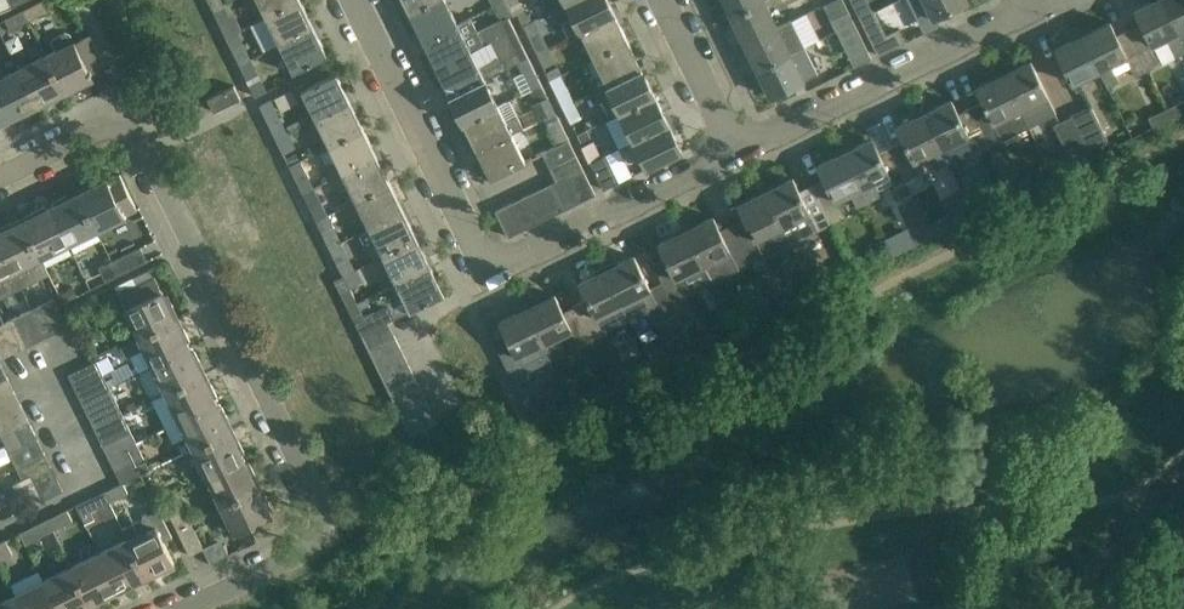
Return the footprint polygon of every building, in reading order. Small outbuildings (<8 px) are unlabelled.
[(223,4),(221,0),(208,0),(212,9),(223,4)] [(299,0),(257,0),(265,17),(299,0)] [(265,17),(278,44),(313,27),(300,0),(299,0),(265,17)] [(409,13),(435,0),(402,0),(409,13)] [(445,0),(435,0),(409,13),(422,41),(457,24),(445,0)] [(507,0),(505,0),(493,6),(500,21),(514,15),(507,0)] [(514,15),(523,10),(518,0),(507,0),(514,15)] [(614,14),(608,0),(570,0),(566,2),(573,17),(561,23),(567,37),(580,31),(614,14)] [(762,0),(724,0),(731,15),(762,0)] [(776,26),(763,0),(762,0),(731,15),(744,42),(776,26)] [(836,31),(853,22),(843,0),(832,0),(823,5),(830,20),(836,31)] [(932,17),(967,1),(966,0),(924,0),(932,17)] [(1130,29),(1149,68),(1162,62),(1153,45),(1166,39),(1174,56),(1183,51),(1183,43),(1164,0),(1155,0),(1135,10),(1141,24),(1130,29)] [(1183,43),(1183,0),(1164,0),(1183,43)] [(29,20),(34,29),(38,27),(34,18),(48,11),(43,1),(25,10),(29,20)] [(223,4),(212,9),(225,36),(236,31),(241,28),(234,15),(229,17),(223,4)] [(29,20),(25,10),(4,20),(9,30),(29,20)] [(858,17),(878,55),(904,42),(898,30),(885,37),(872,10),(858,17)] [(580,31),(593,57),(627,40),(614,14),(580,31)] [(422,41),(436,68),(470,51),(484,44),(471,17),(457,24),(422,41)] [(536,52),(548,46),(534,19),(522,25),(536,52)] [(776,26),(744,42),(757,69),(804,46),(791,19),(776,27),(776,26)] [(853,22),(836,31),(854,67),(871,59),(853,22)] [(1100,69),(1108,87),(1119,81),(1110,64),(1125,57),(1134,76),(1149,68),(1130,29),(1116,36),(1110,22),(1083,35),(1100,69)] [(327,56),(313,27),(278,44),(291,70),(292,73),(327,56)] [(470,51),(436,68),(449,96),(484,79),(516,63),(528,57),(514,29),(489,41),(496,56),(477,65),(470,51)] [(236,31),(225,36),(239,64),(249,58),(242,44),(236,31)] [(65,32),(54,38),(52,42),(56,51),(47,55),(65,92),(76,87),(77,89),(88,83),(87,81),(93,78),(90,72),(104,65),(89,34),(74,42),(70,35),(65,32)] [(1072,83),(1100,69),(1083,35),(1055,49),(1072,83)] [(641,69),(627,40),(593,57),(601,74),(591,79),(596,90),(625,76),(641,69)] [(555,61),(548,46),(536,52),(543,67),(555,61)] [(818,73),(804,46),(757,69),(771,96),(818,73)] [(47,55),(19,69),(37,106),(43,103),(44,105),(55,100),(54,97),(65,92),(47,55)] [(541,84),(528,57),(516,63),(521,72),(512,76),(521,94),(528,90),(541,84)] [(249,58),(239,64),(247,81),(258,76),(249,58)] [(1030,61),(1004,74),(1030,126),(1056,113),(1030,61)] [(10,119),(21,114),(22,116),(33,111),(31,109),(37,106),(19,69),(3,76),(0,69),(0,99),(10,119)] [(641,69),(625,76),(596,90),(609,117),(619,112),(654,94),(641,69)] [(549,79),(562,107),(574,101),(561,74),(562,74),(561,73),(549,79)] [(314,118),(349,101),(336,74),(306,88),(303,83),(292,89),(296,98),(303,94),(314,118)] [(971,107),(989,146),(1030,126),(1004,74),(976,88),(983,101),(971,107)] [(449,96),(462,122),(497,106),(484,79),(449,96)] [(265,91),(260,80),(250,85),(255,96),(265,91)] [(543,118),(555,112),(541,84),(528,90),(534,102),(529,104),(537,121),(543,118)] [(240,98),(234,85),(207,98),(213,112),(240,98)] [(633,140),(668,123),(654,94),(619,112),(633,140)] [(0,99),(0,124),(10,119),(0,99)] [(462,122),(476,151),(493,142),(511,134),(523,127),(510,99),(497,106),(471,118),(462,122)] [(259,105),(275,137),(285,132),(270,100),(259,105)] [(988,146),(989,146),(971,107),(958,113),(951,100),(925,113),(949,163),(961,156),(953,140),(967,133),(972,143),(984,137),(988,146)] [(1183,112),(1183,100),(1168,108),(1172,118),(1183,112)] [(362,128),(349,101),(314,118),(328,145),(362,128)] [(574,101),(562,107),(570,123),(581,117),(574,101)] [(1091,106),(1073,115),(1092,156),(1111,147),(1091,106)] [(1168,108),(1147,117),(1152,127),(1172,118),(1168,108)] [(543,118),(556,145),(568,139),(555,112),(543,118)] [(903,141),(891,146),(914,193),(928,186),(914,159),(927,153),(935,170),(949,163),(925,113),(897,127),(903,141)] [(1073,166),(1092,156),(1073,115),(1053,125),(1073,166)] [(604,130),(600,123),(581,131),(576,134),(580,141),(604,130)] [(668,123),(633,140),(647,169),(682,152),(668,123)] [(376,156),(362,128),(328,145),(335,160),(322,167),(328,179),(341,173),(376,156)] [(285,132),(275,137),(283,153),(293,148),(285,132)] [(525,162),(511,134),(476,151),(490,179),(525,162)] [(568,139),(556,145),(541,152),(549,169),(576,156),(568,139)] [(900,200),(914,193),(891,146),(879,153),(872,139),(845,152),(868,201),(881,195),(874,180),(887,173),(900,200)] [(592,141),(582,146),(589,161),(599,156),(592,141)] [(857,207),(868,201),(845,152),(817,166),(824,179),(812,185),(831,224),(844,218),(834,198),(849,191),(857,207)] [(288,164),(297,159),(295,154),(285,159),(288,164)] [(619,182),(605,154),(589,162),(603,190),(619,182)] [(389,182),(376,156),(341,173),(354,199),(389,182)] [(576,156),(549,169),(555,181),(556,182),(567,176),(582,168),(576,156)] [(302,192),(312,187),(299,160),(289,165),(302,192)] [(582,168),(567,176),(580,202),(595,194),(582,168)] [(90,187),(80,192),(98,229),(137,210),(119,173),(101,182),(100,180),(89,185),(90,187)] [(566,209),(580,202),(567,176),(556,182),(555,181),(553,182),(566,209)] [(1009,186),(1013,195),(1031,186),(1027,177),(1009,186)] [(766,191),(791,243),(831,224),(812,185),(799,191),(792,178),(766,191)] [(368,227),(403,210),(389,182),(354,199),(368,227)] [(552,215),(566,209),(553,182),(539,189),(552,215)] [(990,195),(995,204),(1013,195),(1009,186),(990,195)] [(312,187),(302,192),(315,219),(326,214),(320,203),(312,187)] [(524,196),(537,223),(552,215),(539,189),(524,196)] [(791,243),(766,191),(738,205),(744,218),(734,224),(752,263),(791,243)] [(100,237),(96,230),(98,229),(80,192),(70,197),(69,195),(58,200),(59,203),(51,206),(69,243),(84,236),(88,244),(100,237)] [(523,229),(537,223),(524,196),(510,203),(523,229)] [(523,229),(510,203),(495,210),(508,237),(523,229)] [(969,204),(929,224),(934,234),(974,214),(969,204)] [(23,220),(42,257),(69,243),(51,206),(44,210),(43,208),(32,213),(33,215),(23,220)] [(416,238),(403,210),(368,227),(368,228),(359,233),(372,259),(381,255),(416,238)] [(328,246),(339,241),(326,214),(315,219),(328,246)] [(713,217),(686,230),(712,282),(752,263),(734,224),(720,230),(713,217)] [(14,271),(42,257),(23,220),(14,225),(13,223),(2,228),(3,230),(0,231),(0,241),(14,271)] [(934,234),(929,224),(910,234),(914,243),(934,234)] [(685,296),(712,282),(686,230),(657,244),(663,256),(652,262),(662,284),(669,297),(682,291),(685,296)] [(416,238),(381,255),(389,270),(378,276),(383,287),(429,265),(416,238)] [(14,271),(0,241),(0,277),(14,271)] [(339,241),(328,246),(337,263),(342,274),(352,268),(339,241)] [(112,260),(119,274),(147,261),(141,246),(112,260)] [(874,262),(869,252),(854,259),(859,269),(874,262)] [(646,314),(637,295),(650,289),(633,256),(607,268),(631,318),(632,320),(646,314)] [(119,274),(112,260),(98,267),(105,281),(119,274)] [(850,264),(830,274),(834,283),(854,273),(850,264)] [(444,295),(429,265),(383,287),(390,300),(401,295),(409,312),(444,295)] [(334,279),(346,305),(357,300),(351,287),(358,284),(351,271),(353,270),(352,268),(342,274),(342,275),(334,279)] [(587,299),(576,305),(592,339),(605,332),(605,331),(631,318),(607,268),(579,282),(587,299)] [(162,294),(154,277),(117,295),(137,336),(174,318),(168,305),(170,304),(165,293),(162,294)] [(73,286),(60,293),(64,301),(77,295),(73,286)] [(794,302),(790,294),(774,301),(778,310),(794,302)] [(528,307),(553,359),(566,352),(557,336),(571,329),(579,345),(592,339),(576,305),(562,311),(554,295),(528,307)] [(41,304),(41,305),(55,332),(67,327),(56,304),(53,299),(41,304)] [(357,300),(346,305),(361,335),(371,330),(365,317),(357,300)] [(25,312),(40,340),(55,332),(41,305),(25,312)] [(553,359),(528,307),(500,321),(506,334),(493,340),(518,391),(531,385),(517,356),(530,349),(539,366),(553,359)] [(660,318),(656,319),(675,360),(694,351),(692,346),(691,344),(690,342),(675,311),(660,318)] [(13,318),(27,346),(40,340),(25,312),(13,318)] [(27,346),(13,318),(0,324),(0,327),(13,353),(27,346)] [(174,318),(137,336),(120,345),(126,357),(130,355),(138,372),(151,365),(189,348),(186,342),(189,341),(183,330),(181,332),(174,318)] [(388,321),(371,330),(361,335),(368,350),(395,337),(388,321)] [(13,353),(0,327),(0,359),(13,353)] [(692,346),(694,351),(711,342),(707,334),(690,342),(691,344),(692,346)] [(375,364),(402,351),(395,337),(368,350),(375,364)] [(192,354),(189,348),(151,365),(164,392),(202,374),(197,364),(199,363),(194,353),(192,354)] [(382,378),(409,365),(402,351),(375,364),(382,378)] [(616,389),(656,370),(651,361),(650,359),(630,368),(631,371),(625,373),(622,366),(608,373),(616,389)] [(68,375),(74,387),(102,373),(97,361),(68,375)] [(389,392),(416,379),(409,365),(382,378),(389,392)] [(74,387),(81,401),(109,387),(102,373),(74,387)] [(206,383),(202,374),(164,392),(178,420),(216,402),(211,394),(214,392),(208,382),(206,383)] [(0,381),(0,397),(13,390),(7,377),(0,381)] [(423,393),(416,379),(389,392),(396,407),(423,393)] [(109,387),(81,401),(87,414),(116,399),(109,387)] [(20,403),(13,390),(0,397),(0,413),(20,403)] [(430,408),(423,393),(396,407),(403,421),(430,408)] [(87,414),(94,427),(122,414),(116,399),(87,414)] [(186,436),(177,440),(183,452),(229,429),(225,421),(227,420),(222,409),(220,410),(216,402),(178,420),(186,436)] [(14,431),(29,423),(20,403),(0,413),(0,432),(12,427),(14,431)] [(561,418),(554,403),(530,415),(537,430),(561,418)] [(437,423),(430,408),(403,421),(410,436),(437,423)] [(129,427),(122,414),(94,427),(101,441),(129,427)] [(14,431),(22,447),(9,453),(15,465),(43,451),(29,423),(14,431)] [(107,454),(136,440),(129,427),(101,441),(107,454)] [(229,429),(183,452),(189,465),(198,461),(205,475),(242,457),(239,449),(241,448),(235,437),(233,438),(229,429)] [(142,454),(136,440),(107,454),(114,469),(142,454)] [(28,478),(40,502),(62,491),(43,451),(15,465),(23,481),(28,478)] [(114,469),(121,483),(150,469),(142,454),(114,469)] [(242,457),(205,475),(219,503),(256,485),(252,476),(254,474),(249,464),(246,465),(242,457)] [(121,483),(103,492),(109,502),(126,494),(121,483)] [(261,494),(256,485),(219,503),(234,533),(235,533),(249,526),(271,515),(266,505),(268,503),(263,493),(261,494)] [(109,502),(103,492),(86,500),(91,511),(96,508),(102,519),(114,513),(109,502)] [(169,511),(175,525),(189,518),(182,505),(169,511)] [(67,510),(47,519),(52,530),(72,520),(67,510)] [(122,528),(128,539),(146,576),(157,571),(158,573),(169,568),(168,565),(174,562),(163,541),(172,537),(158,510),(122,528)] [(175,525),(189,552),(203,545),(189,518),(175,525)] [(39,536),(52,530),(47,519),(20,533),(29,552),(43,545),(39,536)] [(249,526),(235,533),(242,547),(256,541),(249,526)] [(128,539),(100,553),(119,589),(125,586),(126,588),(137,583),(136,581),(146,576),(128,539)] [(12,554),(5,540),(0,542),(0,560),(12,554)] [(119,589),(100,553),(72,566),(91,603),(101,598),(102,600),(113,595),(112,593),(119,589)] [(44,580),(59,608),(79,608),(91,603),(72,566),(44,580)] [(15,594),(23,608),(59,608),(44,580),(15,594)] [(0,601),(0,608),(23,608),(15,594),(0,601)]
